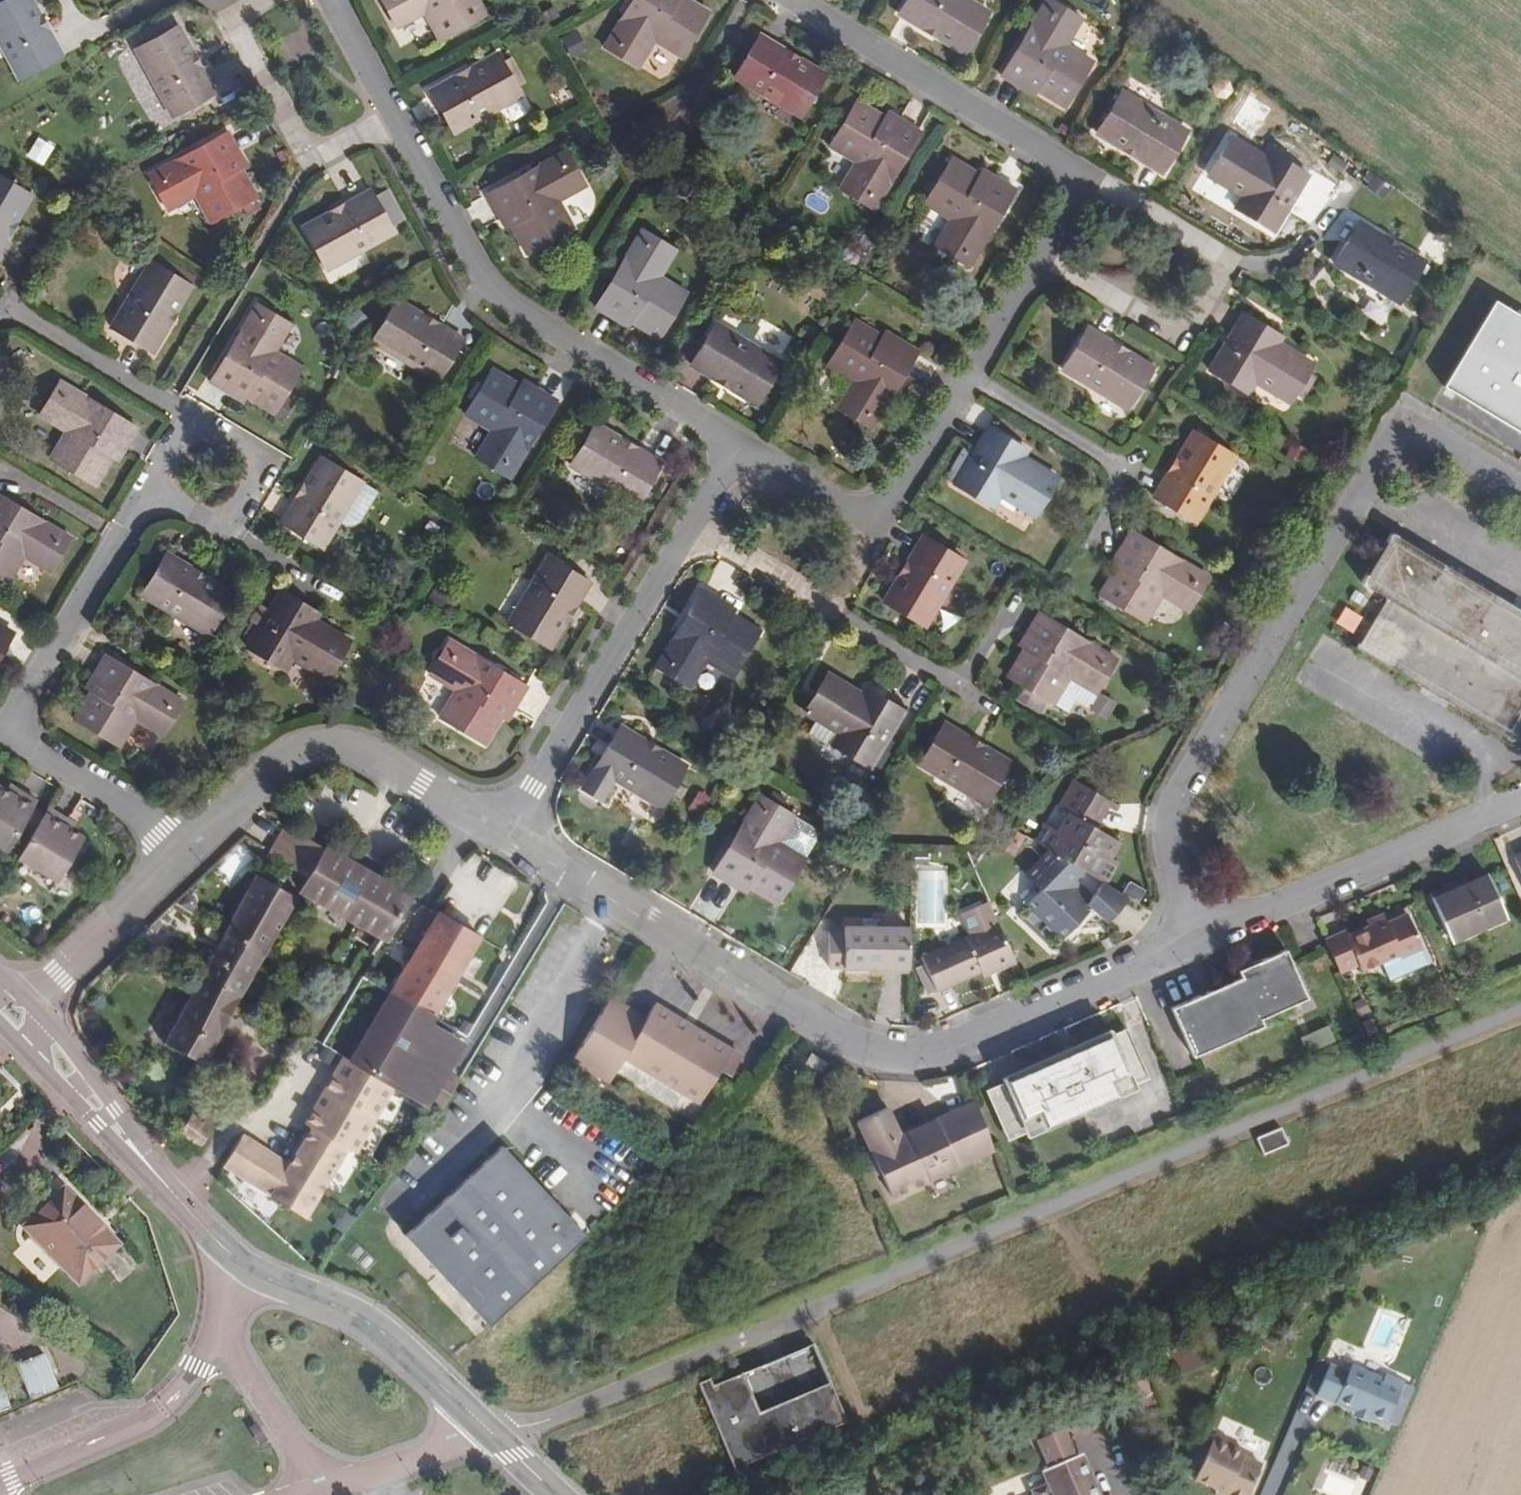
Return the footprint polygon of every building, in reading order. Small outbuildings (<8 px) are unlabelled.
[(29,0),(5,0),(0,3),(0,46),(19,82),(61,59),(29,0)] [(394,33),(422,18),(437,44),(483,20),(472,0),(377,0),(394,33)] [(704,18),(678,2),(679,0),(633,0),(601,53),(634,73),(651,46),(676,62),(704,18)] [(990,19),(959,0),(911,0),(898,20),(964,59),(990,19)] [(1090,67),(1064,52),(1080,25),(1046,4),(999,81),(1033,102),(1037,96),(1062,112),(1090,67)] [(216,99),(181,30),(137,54),(174,122),(216,99)] [(826,80),(759,39),(734,80),(801,121),(826,80)] [(518,96),(495,51),(426,90),(450,132),(518,96)] [(1158,179),(1183,138),(1117,98),(1092,138),(1158,179)] [(872,215),(919,138),(885,117),(882,122),(857,105),(828,150),(854,167),(838,193),(872,215)] [(55,147),(38,137),(27,156),(43,166),(55,147)] [(248,173),(229,137),(149,181),(168,216),(196,201),(211,229),(257,204),(242,176),(248,173)] [(1270,236),(1304,180),(1266,157),(1262,164),(1227,144),(1204,179),(1239,201),(1232,213),(1270,236)] [(562,148),(482,191),(502,226),(517,218),(531,245),(590,212),(576,186),(582,183),(562,148)] [(968,272),(1017,196),(982,176),(979,181),(953,164),(925,209),(952,226),(935,252),(968,272)] [(1385,188),(1367,174),(1360,184),(1379,196),(1385,188)] [(31,199),(0,181),(0,250),(31,199)] [(371,196),(302,233),(325,275),(393,238),(389,231),(399,226),(384,197),(374,202),(371,196)] [(1426,270),(1358,230),(1334,271),(1401,312),(1426,270)] [(658,342),(685,298),(660,282),(676,256),(641,235),(594,310),(630,333),(633,328),(658,342)] [(150,354),(189,290),(146,266),(107,330),(150,354)] [(436,384),(461,343),(394,303),(369,344),(436,384)] [(1496,308),(1445,394),(1520,438),(1520,323),(1496,308)] [(265,423),(293,378),(267,362),(283,336),(267,327),(250,315),(243,323),(202,392),(236,414),(241,407),(265,423)] [(779,366),(712,325),(686,366),(753,408),(779,366)] [(871,434),(919,357),(884,336),(881,342),(855,326),(827,371),(853,387),(837,414),(871,434)] [(1314,378),(1280,357),(1285,350),(1246,326),(1211,382),(1249,407),(1256,394),(1290,415),(1314,378)] [(1154,379),(1086,337),(1061,376),(1129,419),(1154,379)] [(557,404),(524,382),(520,389),(493,373),(467,417),(493,434),(478,460),(501,475),(512,459),(520,463),(557,404)] [(111,466),(133,433),(54,386),(33,419),(61,436),(45,461),(90,488),(105,463),(111,466)] [(662,471),(596,431),(571,471),(637,512),(662,471)] [(1056,490),(1022,468),(1026,460),(990,437),(954,493),(991,517),(999,504),(1033,526),(1056,490)] [(1193,535),(1234,470),(1191,444),(1152,508),(1193,535)] [(509,479),(520,463),(512,459),(501,475),(509,479)] [(320,551),(360,485),(319,460),(279,525),(320,551)] [(373,493),(360,485),(337,523),(349,526),(356,520),(373,493)] [(69,543),(0,501),(0,584),(4,587),(21,560),(49,576),(69,543)] [(1518,616),(1392,542),(1361,592),(1387,609),(1357,657),(1472,726),(1507,747),(1520,722),(1520,618),(1518,616)] [(1206,591),(1130,543),(1109,577),(1115,580),(1098,605),(1143,633),(1158,609),(1185,625),(1206,591)] [(922,636),(964,571),(922,545),(881,612),(922,636)] [(229,598),(163,558),(138,598),(205,638),(229,598)] [(547,655),(586,594),(544,569),(507,630),(547,655)] [(347,652),(313,630),(317,623),(279,599),(244,655),(282,678),(290,667),(323,688),(347,652)] [(732,688),(759,645),(732,627),(735,621),(701,600),(653,676),(688,697),(705,671),(732,688)] [(1113,671),(1036,622),(1016,656),(1020,658),(1005,685),(1050,712),(1065,686),(1093,703),(1113,671)] [(0,631),(0,655),(11,638),(0,631)] [(525,694),(447,648),(427,680),(454,697),(438,723),(483,751),(499,725),(504,728),(525,694)] [(181,702),(103,655),(83,688),(89,691),(73,717),(119,745),(135,719),(160,735),(181,702)] [(904,721),(867,698),(864,704),(827,681),(804,721),(815,728),(806,742),(831,757),(833,754),(870,778),(873,774),(882,780),(892,765),(887,762),(882,759),(888,748),(904,721)] [(1065,686),(1050,712),(1064,720),(1071,709),(1084,717),(1093,703),(1065,686)] [(1012,775),(946,735),(922,775),(986,816),(1012,775)] [(616,791),(658,817),(682,777),(616,736),(576,802),(600,816),(616,791)] [(744,756),(753,743),(743,737),(735,751),(744,756)] [(887,762),(894,751),(888,748),(882,759),(887,762)] [(15,794),(7,789),(3,795),(11,799),(15,794)] [(1121,852),(1103,840),(1090,831),(1105,807),(1078,791),(1064,815),(1073,821),(1062,840),(1048,832),(1038,850),(1094,883),(1108,892),(1120,872),(1112,867),(1121,852)] [(36,806),(21,797),(15,794),(11,799),(3,795),(0,793),(0,850),(7,854),(20,833),(36,806)] [(30,838),(46,811),(36,806),(20,833),(30,838)] [(1103,840),(1119,815),(1105,807),(1090,831),(1103,840)] [(694,808),(687,818),(698,824),(704,814),(694,808)] [(803,872),(777,855),(793,829),(758,808),(711,885),(745,906),(749,900),(775,917),(803,872)] [(55,884),(82,841),(71,835),(65,831),(68,825),(46,811),(30,838),(16,860),(55,884)] [(71,835),(75,829),(68,825),(65,831),(71,835)] [(793,829),(777,855),(803,872),(814,856),(810,839),(793,829)] [(308,882),(326,852),(287,830),(270,859),(308,882)] [(411,903),(326,852),(308,882),(300,896),(337,917),(342,923),(368,939),(365,946),(377,952),(381,945),(385,944),(411,903)] [(1143,912),(1108,892),(1094,883),(1089,888),(1058,869),(1034,892),(1045,905),(1022,927),(1056,963),(1096,926),(1111,941),(1115,939),(1143,912)] [(285,921),(300,896),(283,887),(261,874),(227,933),(266,956),(285,921)] [(1500,928),(1483,883),(1458,894),(1440,901),(1438,895),(1422,902),(1442,951),(1500,928)] [(431,1024),(481,943),(438,919),(350,1068),(363,1075),(388,1092),(392,1086),(417,1046),(431,1024)] [(1362,934),(1378,927),(1376,921),(1359,927),(1362,934)] [(1412,957),(1398,924),(1380,931),(1378,927),(1362,934),(1343,942),(1341,938),(1319,947),(1331,977),(1350,969),(1353,975),(1390,961),(1392,966),(1412,957)] [(1019,972),(1001,931),(926,966),(929,973),(939,998),(940,1001),(970,988),(969,986),(986,978),(990,985),(1019,972)] [(253,980),(266,956),(227,933),(215,953),(200,978),(241,1001),(253,980)] [(911,981),(912,940),(845,941),(845,945),(845,953),(831,953),(830,981),(911,981)] [(1302,1008),(1282,960),(1234,981),(1236,987),(1230,990),(1251,1038),(1259,1035),(1256,1028),(1302,1008)] [(939,998),(929,973),(921,976),(931,1001),(939,998)] [(201,1070),(241,1001),(200,978),(175,1022),(161,1048),(201,1070)] [(1251,1038),(1230,990),(1166,1018),(1187,1066),(1251,1038)] [(739,1069),(652,1016),(645,1030),(608,1008),(569,1071),(605,1093),(619,1070),(696,1114),(716,1083),(726,1089),(739,1069)] [(417,1046),(445,1063),(458,1041),(431,1024),(417,1046)] [(1145,1095),(1122,1045),(1105,1052),(1127,1103),(1145,1095)] [(421,1103),(445,1063),(417,1046),(392,1086),(414,1099),(421,1103)] [(1127,1103),(1105,1052),(1058,1072),(1080,1124),(1127,1103)] [(362,1134),(388,1092),(363,1075),(350,1068),(344,1064),(307,1126),(313,1129),(351,1152),(362,1134)] [(450,1076),(440,1070),(421,1103),(440,1114),(460,1082),(450,1076)] [(106,1082),(112,1077),(106,1072),(101,1077),(106,1082)] [(1080,1124),(1058,1072),(1004,1095),(1026,1147),(1080,1124)] [(385,1146),(414,1099),(392,1086),(388,1092),(362,1134),(351,1152),(364,1160),(374,1157),(385,1146)] [(814,1105),(819,1096),(804,1087),(799,1097),(814,1105)] [(1026,1147),(1004,1095),(981,1106),(1004,1157),(1026,1147)] [(198,1158),(215,1131),(211,1128),(216,1121),(204,1113),(200,1120),(194,1116),(180,1142),(198,1158)] [(986,1161),(966,1114),(894,1145),(883,1117),(854,1128),(868,1161),(875,1179),(886,1205),(986,1161)] [(305,1229),(351,1152),(313,1129),(288,1174),(270,1206),(305,1229)] [(1284,1132),(1261,1144),(1269,1160),(1292,1149),(1284,1132)] [(288,1174),(273,1164),(240,1142),(222,1173),(255,1195),(270,1206),(288,1174)] [(583,1237),(500,1148),(401,1237),(483,1328),(583,1237)] [(875,1179),(868,1161),(861,1165),(869,1182),(875,1179)] [(113,1250),(61,1193),(22,1230),(75,1287),(113,1250)] [(1166,1346),(1178,1375),(1219,1358),(1207,1329),(1166,1346)] [(850,1423),(816,1345),(780,1360),(713,1389),(710,1381),(698,1386),(738,1480),(750,1475),(747,1467),(850,1423)] [(58,1388),(42,1354),(15,1367),(30,1402),(58,1388)] [(159,1385),(170,1367),(164,1363),(153,1381),(159,1385)] [(1383,1425),(1402,1386),(1382,1378),(1381,1382),(1348,1368),(1345,1374),(1335,1370),(1323,1376),(1313,1396),(1351,1413),(1367,1417),(1383,1425)] [(1145,1375),(1128,1382),(1143,1414),(1159,1407),(1145,1375)] [(0,1393),(0,1415),(8,1411),(0,1393)] [(1083,1458),(1080,1459),(1067,1430),(1038,1443),(1051,1471),(1048,1472),(1053,1483),(1034,1492),(1036,1494),(1099,1494),(1083,1458)] [(1258,1467),(1239,1459),(1242,1454),(1213,1441),(1194,1483),(1213,1491),(1222,1494),(1246,1494),(1258,1467)] [(1373,1470),(1362,1466),(1357,1481),(1369,1484),(1373,1470)]
